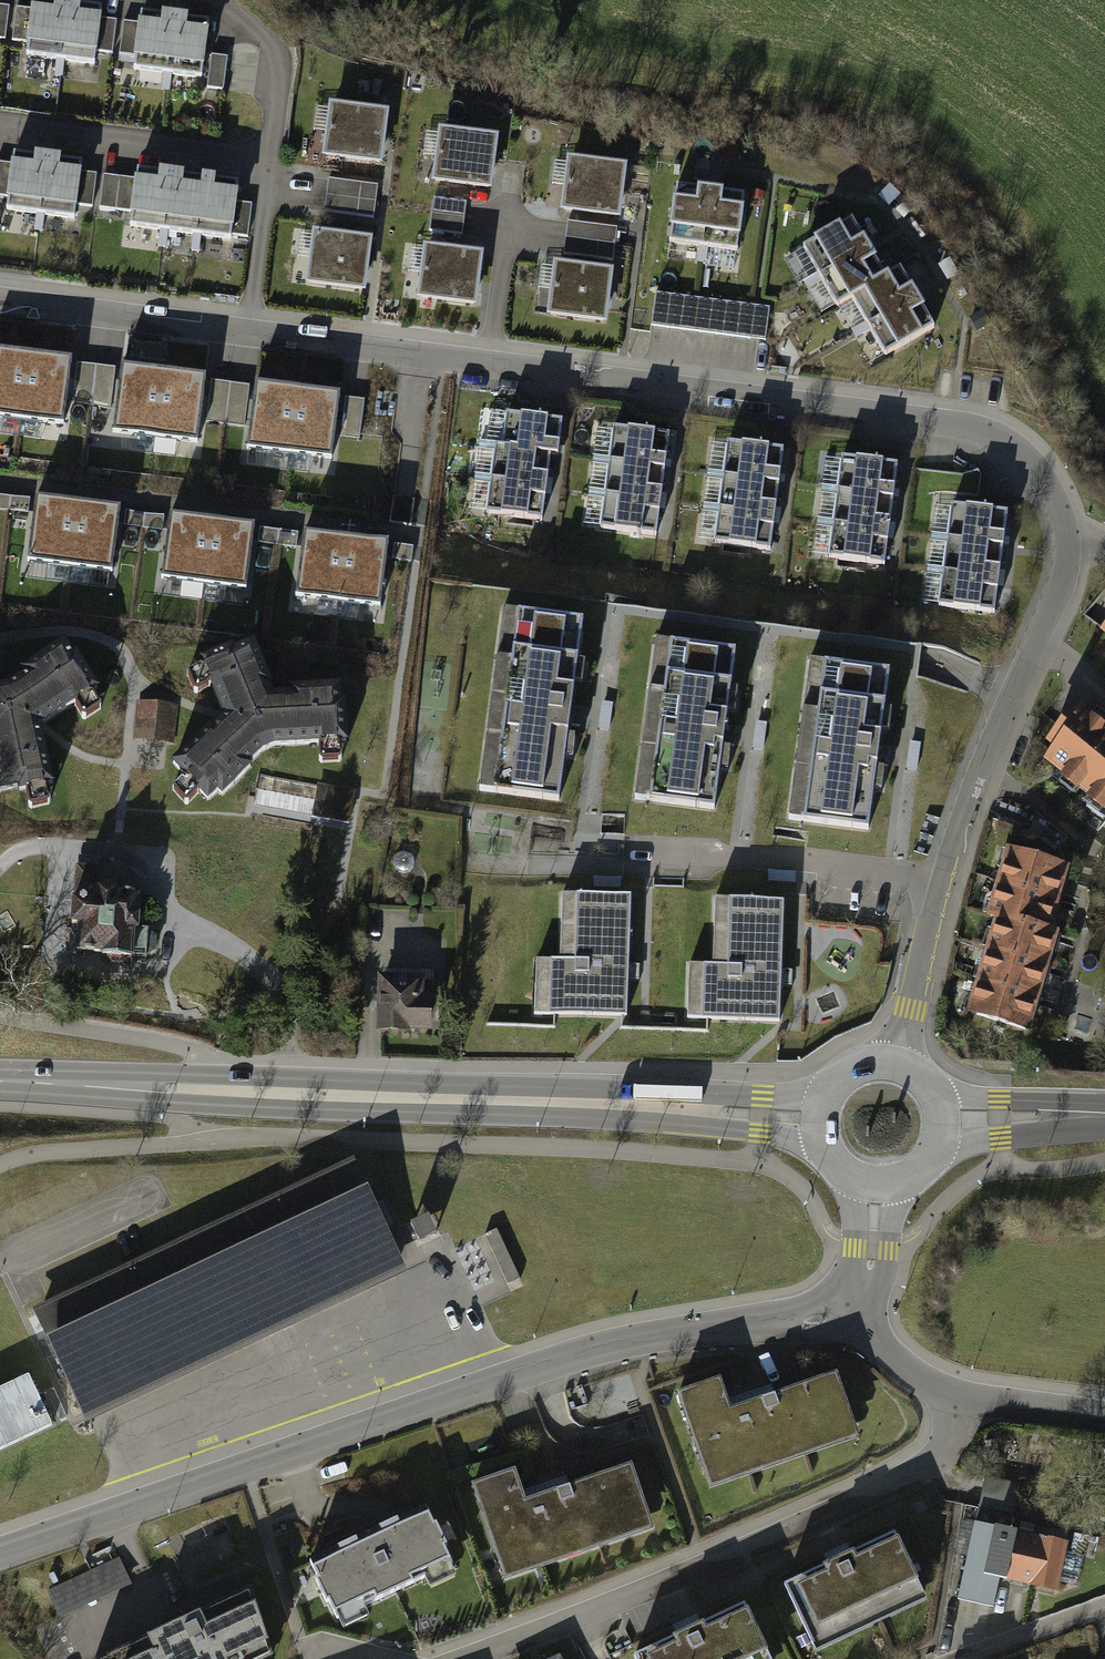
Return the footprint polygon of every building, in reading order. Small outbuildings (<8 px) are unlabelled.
[(24,53),(64,58),(71,0),(31,0),(24,53)] [(80,0),(71,0),(64,58),(106,63),(113,4),(80,0)] [(179,9),(141,4),(133,65),(170,71),(179,9)] [(220,15),(179,9),(170,71),(210,76),(220,15)] [(389,113),(336,106),(330,151),(382,158),(389,113)] [(497,137),(445,132),(440,183),(492,188),(497,137)] [(55,156),(15,153),(10,211),(49,215),(55,156)] [(94,160),(55,156),(49,215),(88,218),(94,160)] [(623,169),(571,162),(565,207),(617,214),(623,169)] [(171,174),(137,170),(130,225),(164,230),(171,174)] [(204,179),(171,174),(164,230),(197,234),(204,179)] [(375,222),(382,188),(333,177),(326,211),(375,222)] [(238,183),(204,179),(197,234),(231,239),(231,234),(247,237),(252,204),(235,202),(238,183)] [(709,190),(674,187),(668,248),(704,251),(709,190)] [(746,192),(709,190),(704,251),(741,253),(746,192)] [(850,208),(791,242),(809,275),(870,240),(850,208)] [(371,239),(318,232),(312,281),(365,288),(371,239)] [(870,240),(809,275),(827,308),(841,299),(889,272),(870,240)] [(480,255),(427,248),(421,297),(474,304),(480,255)] [(904,264),(889,272),(841,299),(859,333),(923,297),(904,264)] [(610,276),(555,269),(549,313),(604,320),(610,276)] [(923,297),(859,333),(879,369),(943,333),(923,297)] [(775,312),(667,298),(664,325),(771,339),(775,312)] [(0,350),(0,416),(21,419),(29,353),(0,350)] [(72,359),(29,353),(21,419),(63,424),(72,359)] [(111,407),(119,371),(79,362),(71,397),(111,407)] [(163,371),(121,366),(113,431),(155,436),(163,371)] [(206,376),(163,371),(155,436),(197,441),(206,376)] [(249,423),(253,385),(211,381),(207,419),(249,423)] [(297,388),(255,383),(247,448),(289,454),(297,388)] [(340,394),(297,388),(289,454),(332,459),(340,394)] [(341,436),(363,438),(366,399),(344,397),(341,436)] [(564,416),(507,409),(503,448),(558,456),(564,416)] [(664,432),(617,426),(613,460),(660,466),(664,432)] [(778,448),(737,444),(734,476),(773,482),(778,448)] [(558,456),(503,448),(498,487),(552,494),(558,456)] [(895,463),(848,457),(844,489),(890,495),(895,463)] [(660,466),(613,460),(609,492),(656,497),(660,466)] [(773,482),(734,476),(729,509),(768,514),(773,482)] [(552,494),(498,487),(493,520),(548,527),(552,494)] [(890,495),(844,489),(840,523),(885,530),(890,495)] [(656,497),(609,492),(604,531),(652,536),(656,497)] [(78,504),(35,498),(27,563),(70,569),(78,504)] [(120,509),(78,504),(70,569),(112,574),(120,509)] [(1000,511),(953,504),(949,539),(995,545),(1000,511)] [(768,514),(729,509),(724,544),(764,549),(768,514)] [(212,521),(170,516),(161,581),(204,586),(212,521)] [(255,527),(212,521),(204,586),(246,592),(255,527)] [(885,530),(840,523),(834,562),(879,568),(885,530)] [(346,539),(303,533),(295,598),(338,603),(346,539)] [(388,544),(346,539),(338,603),(380,609),(388,544)] [(995,545),(949,539),(945,572),(991,578),(995,545)] [(991,578),(945,572),(941,602),(987,608),(991,578)] [(583,618),(504,608),(481,791),(559,800),(568,724),(580,726),(582,708),(572,707),(583,618)] [(735,649),(656,639),(635,798),(714,809),(723,744),(734,745),(736,728),(725,726),(735,649)] [(9,687),(0,689),(0,792),(20,787),(21,792),(52,785),(39,727),(97,690),(76,657),(73,660),(64,646),(23,672),(26,676),(9,687)] [(248,766),(263,752),(275,747),(346,743),(344,705),(340,705),(339,688),(291,691),(291,696),(272,697),(268,689),(271,686),(253,646),(234,654),(232,651),(202,664),(225,718),(214,729),(211,727),(173,763),(208,800),(218,790),(222,794),(250,769),(248,766)] [(889,669),(810,659),(789,819),(868,829),(876,765),(888,766),(890,749),(879,747),(889,669)] [(1089,700),(1045,754),(1104,803),(1104,713),(1089,700)] [(612,702),(603,701),(600,729),(609,730),(612,702)] [(170,709),(144,705),(140,736),(165,739),(170,709)] [(766,722),(758,721),(754,748),(763,750),(766,722)] [(919,742),(911,741),(907,769),(916,770),(919,742)] [(354,792),(258,774),(253,804),(348,822),(354,792)] [(1012,843),(1002,877),(1064,896),(1075,863),(1012,843)] [(408,852),(403,852),(399,853),(396,855),(394,859),(393,864),(395,868),(398,871),(402,872),(406,872),(410,870),(413,867),(414,863),(414,858),(411,855),(408,852)] [(105,866),(79,864),(72,951),(152,957),(161,951),(162,937),(154,928),(148,928),(151,892),(104,888),(105,866)] [(795,873),(768,872),(768,881),(795,882),(795,873)] [(1002,877),(991,910),(1002,914),(1054,930),(1064,896),(1002,877)] [(621,879),(593,878),(593,888),(621,889),(621,879)] [(561,961),(536,961),(535,1015),(626,1017),(627,981),(639,982),(639,967),(629,966),(630,897),(563,896),(561,961)] [(713,967),(690,966),(688,1020),(779,1023),(780,987),(792,987),(792,971),(781,971),(783,903),(715,901),(713,967)] [(1002,914),(991,947),(1054,967),(1064,933),(1054,930),(1002,914)] [(991,947),(981,980),(1043,1000),(1054,967),(991,947)] [(981,980),(970,1014),(1033,1033),(1043,1000),(981,980)] [(433,998),(433,985),(381,983),(380,1030),(407,1031),(407,1026),(428,1026),(429,998),(433,998)] [(187,1240),(36,1312),(87,1418),(403,1267),(352,1161),(187,1240)] [(445,1233),(436,1213),(420,1220),(429,1240),(445,1233)] [(500,1227),(484,1234),(507,1286),(522,1279),(500,1227)] [(728,1382),(677,1399),(707,1490),(861,1439),(839,1374),(736,1408),(728,1382)] [(518,1471),(470,1488),(500,1578),(652,1526),(632,1468),(529,1503),(518,1471)] [(1018,1516),(981,1509),(962,1602),(998,1610),(1005,1578),(1062,1590),(1063,1582),(1080,1585),(1086,1556),(1070,1552),(1074,1533),(1032,1525),(1031,1530),(1016,1527),(1018,1516)] [(434,1511),(313,1567),(337,1620),(345,1636),(379,1621),(371,1604),(459,1564),(434,1511)] [(899,1531),(780,1584),(813,1653),(931,1596),(899,1531)] [(50,1593),(63,1620),(135,1586),(123,1559),(50,1593)] [(112,1658),(263,1658),(243,1598),(112,1658)] [(632,1657),(633,1658),(775,1658),(750,1604),(632,1657)]
